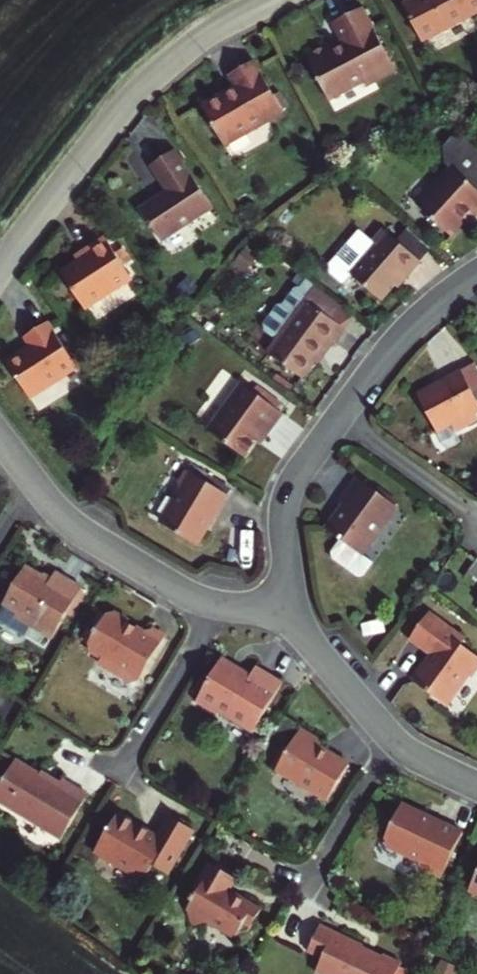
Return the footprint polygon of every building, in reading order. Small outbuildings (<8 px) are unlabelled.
[(414,35),(476,5),(476,0),(397,0),(414,35)] [(328,44),(305,55),(329,99),(364,81),(366,86),(395,71),(361,8),(331,22),(343,44),(331,50),(328,44)] [(284,115),(282,110),(274,97),(253,63),(230,77),(237,91),(227,97),(225,93),(202,107),(227,150),(284,115)] [(274,97),(282,110),(287,107),(280,94),(274,97)] [(426,113),(412,122),(416,131),(431,122),(426,113)] [(213,209),(174,151),(150,165),(166,191),(139,208),(160,242),(213,209)] [(451,234),(465,218),(473,208),(476,211),(476,186),(451,164),(417,204),(451,234)] [(476,212),(476,211),(473,208),(465,218),(469,221),(476,212)] [(410,273),(421,260),(398,241),(384,229),(375,240),(373,241),(376,244),(370,252),(354,239),(333,263),(334,270),(346,280),(352,272),(382,298),(393,285),(405,269),(410,273)] [(362,229),(354,239),(370,252),(376,244),(373,241),(375,240),(362,229)] [(408,229),(398,241),(421,260),(430,247),(408,229)] [(109,243),(92,253),(97,259),(83,268),(66,279),(90,316),(136,286),(109,243)] [(97,259),(92,253),(78,262),(83,268),(97,259)] [(398,288),(410,273),(405,269),(393,285),(398,288)] [(328,342),(333,346),(344,331),(305,302),(316,286),(306,279),(300,287),(295,287),(283,304),(278,304),(261,326),(261,328),(276,339),(266,352),(300,378),(311,363),(328,342)] [(29,345),(4,361),(26,396),(73,366),(45,320),(21,334),(29,345)] [(316,367),(333,346),(328,342),(311,363),(316,367)] [(418,396),(436,433),(452,426),(456,434),(476,423),(476,420),(475,415),(476,413),(476,401),(463,371),(446,379),(448,382),(418,396)] [(248,456),(258,442),(265,432),(269,435),(285,412),(242,382),(209,428),(248,456)] [(262,445),(269,435),(265,432),(258,442),(262,445)] [(164,515),(166,524),(197,543),(228,494),(222,490),(207,481),(186,468),(177,482),(180,490),(164,515)] [(207,481),(222,490),(226,484),(210,475),(207,481)] [(338,514),(328,531),(343,541),(334,553),(336,560),(362,578),(368,577),(377,564),(364,555),(398,506),(357,478),(341,501),(347,505),(340,515),(338,514)] [(51,573),(48,577),(46,582),(36,576),(22,568),(0,604),(14,613),(12,618),(49,640),(80,589),(51,573)] [(38,572),(36,576),(46,582),(48,577),(38,572)] [(432,685),(446,697),(451,689),(466,669),(473,673),(476,666),(476,648),(464,638),(467,633),(432,608),(414,631),(436,647),(415,673),(432,685)] [(104,615),(87,642),(88,651),(99,658),(96,663),(129,681),(133,681),(161,636),(148,628),(140,630),(139,632),(124,624),(126,620),(113,612),(104,615)] [(224,657),(196,700),(217,713),(220,709),(233,716),(230,720),(252,732),(282,682),(256,665),(249,676),(236,669),(235,664),(224,657)] [(301,726),(277,768),(330,798),(350,762),(321,745),(324,740),(301,726)] [(63,779),(59,785),(40,775),(17,761),(0,789),(0,801),(63,838),(88,794),(63,779)] [(44,768),(40,775),(59,785),(63,779),(44,768)] [(402,801),(387,835),(390,844),(421,858),(422,867),(442,876),(463,830),(437,818),(435,820),(423,815),(421,810),(402,801)] [(95,851),(143,880),(153,865),(158,868),(168,873),(194,828),(170,814),(157,836),(117,813),(95,851)] [(212,862),(198,888),(202,890),(199,894),(196,893),(192,899),(195,901),(190,909),(194,924),(210,920),(236,935),(239,931),(251,929),(263,908),(231,889),(237,877),(212,862)] [(148,883),(158,868),(153,865),(143,880),(148,883)] [(469,888),(476,892),(476,870),(469,888)] [(306,949),(322,956),(316,970),(324,973),(394,973),(401,961),(382,952),(381,956),(361,947),(363,943),(319,922),(306,949)]
